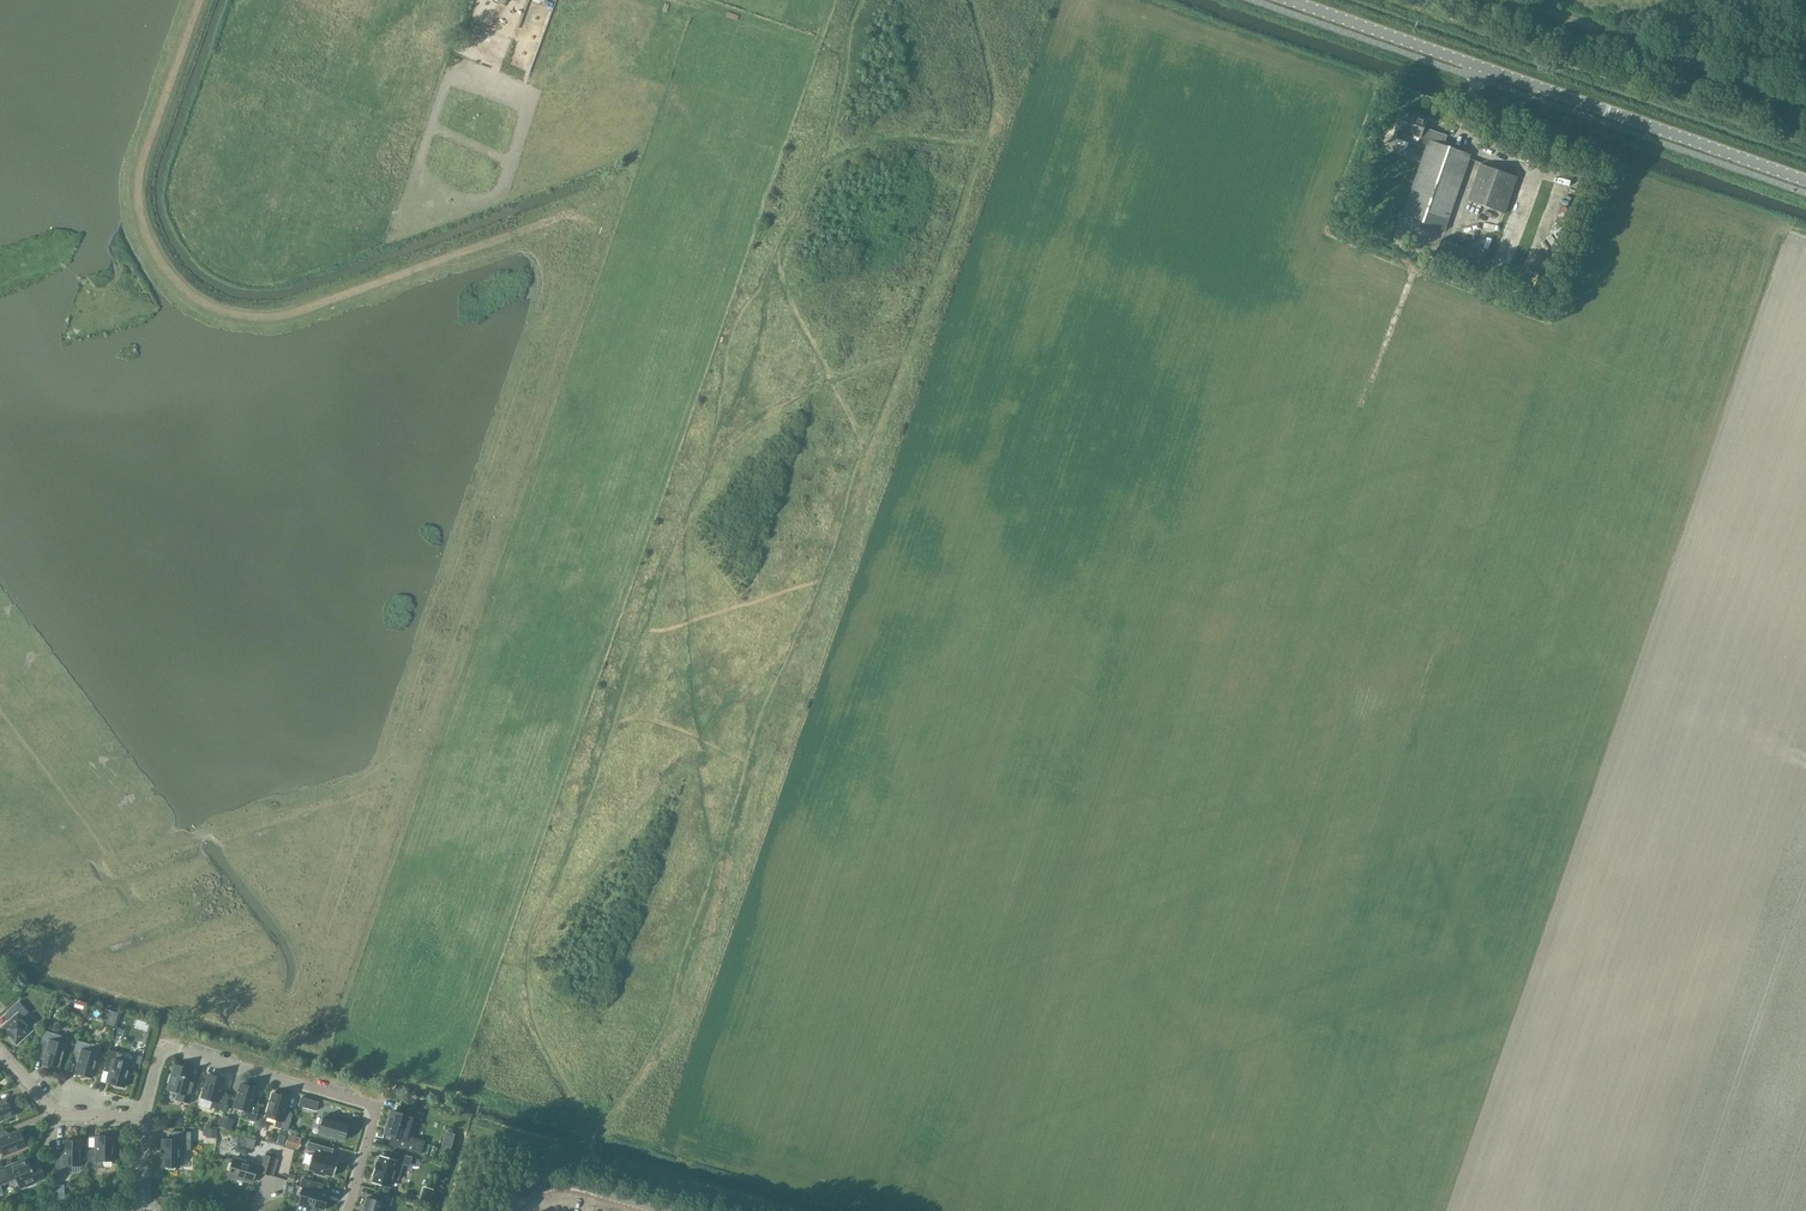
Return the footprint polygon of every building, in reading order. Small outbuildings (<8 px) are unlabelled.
[(1417,116),(1403,111),(1397,129),(1398,129),(1395,137),(1412,143),(1415,135),(1421,137),(1419,141),(1429,145),(1404,215),(1445,229),(1472,154),(1445,145),(1448,135),(1427,128),(1427,129),(1424,128),(1427,118),(1418,115),(1417,116)] [(1468,200),(1505,213),(1518,176),(1481,163),(1468,200)] [(12,1020),(2,1028),(13,1041),(15,1042),(16,1042),(18,1042),(20,1041),(33,1030),(22,1019),(29,1013),(19,1002),(6,1014),(12,1020)] [(56,1067),(60,1068),(67,1045),(66,1045),(68,1039),(67,1038),(58,1035),(59,1035),(45,1031),(40,1047),(48,1049),(44,1064),(48,1065),(49,1067),(54,1068),(56,1067)] [(89,1051),(91,1045),(77,1041),(72,1057),(80,1059),(76,1073),(80,1074),(81,1076),(86,1078),(88,1077),(92,1078),(99,1054),(89,1051)] [(121,1061),(123,1054),(109,1050),(104,1066),(112,1068),(108,1083),(112,1084),(113,1086),(118,1087),(120,1086),(124,1087),(131,1064),(121,1061)] [(178,1093),(176,1099),(189,1103),(194,1087),(186,1084),(191,1069),(175,1065),(172,1076),(170,1075),(168,1083),(170,1083),(168,1090),(178,1093)] [(210,1108),(223,1112),(228,1096),(221,1094),(225,1079),(221,1078),(220,1076),(215,1075),(213,1076),(209,1075),(202,1098),(212,1101),(210,1108)] [(242,1117),(256,1121),(261,1105),(253,1103),(257,1089),(253,1088),(252,1086),(247,1084),(245,1085),(241,1084),(234,1107),(244,1110),(242,1117)] [(273,1094),(266,1117),(277,1120),(275,1127),(288,1131),(293,1115),(285,1113),(289,1098),(285,1097),(284,1095),(279,1094),(277,1095),(273,1094)] [(299,1106),(316,1111),(319,1102),(302,1097),(299,1106)] [(13,1115),(12,1111),(13,1110),(11,1105),(9,1104),(7,1100),(0,1103),(0,1121),(13,1115)] [(414,1112),(403,1108),(401,1114),(399,1113),(394,1112),(392,1111),(390,1117),(389,1121),(387,1128),(386,1131),(385,1134),(392,1136),(389,1145),(420,1155),(424,1142),(413,1138),(415,1130),(409,1129),(414,1112)] [(323,1118),(318,1133),(344,1141),(348,1125),(323,1118)] [(3,1156),(26,1147),(24,1143),(25,1141),(23,1136),(21,1135),(20,1131),(6,1137),(3,1129),(0,1130),(0,1147),(3,1156)] [(162,1167),(179,1167),(179,1150),(190,1150),(191,1132),(171,1132),(171,1140),(163,1139),(162,1167)] [(113,1161),(113,1137),(109,1137),(108,1135),(102,1135),(101,1137),(97,1137),(96,1151),(88,1151),(88,1168),(102,1168),(102,1161),(113,1161)] [(77,1141),(75,1140),(70,1140),(69,1141),(64,1141),(64,1156),(56,1156),(56,1173),(69,1173),(70,1166),(80,1166),(81,1141),(77,1141)] [(333,1149),(308,1142),(305,1150),(314,1153),(309,1169),(314,1171),(313,1174),(323,1177),(324,1174),(333,1177),(338,1159),(330,1157),(333,1149)] [(392,1178),(398,1180),(402,1164),(409,1166),(412,1157),(397,1153),(395,1161),(380,1156),(379,1158),(378,1163),(377,1162),(373,1175),(374,1175),(373,1181),(372,1182),(390,1187),(392,1178)] [(260,1173),(270,1175),(274,1158),(265,1155),(260,1173)] [(229,1175),(253,1182),(258,1166),(233,1159),(229,1175)] [(28,1187),(35,1185),(34,1183),(45,1179),(39,1163),(25,1169),(22,1161),(6,1168),(11,1181),(17,1178),(21,1188),(28,1186),(28,1187)] [(302,1179),(300,1187),(303,1188),(298,1203),(299,1203),(297,1210),(299,1210),(306,1210),(308,1206),(323,1210),(328,1194),(314,1190),(317,1183),(302,1179)] [(385,1204),(386,1205),(390,1206),(392,1198),(377,1194),(375,1201),(366,1198),(364,1207),(363,1207),(362,1210),(383,1210),(385,1204)]
